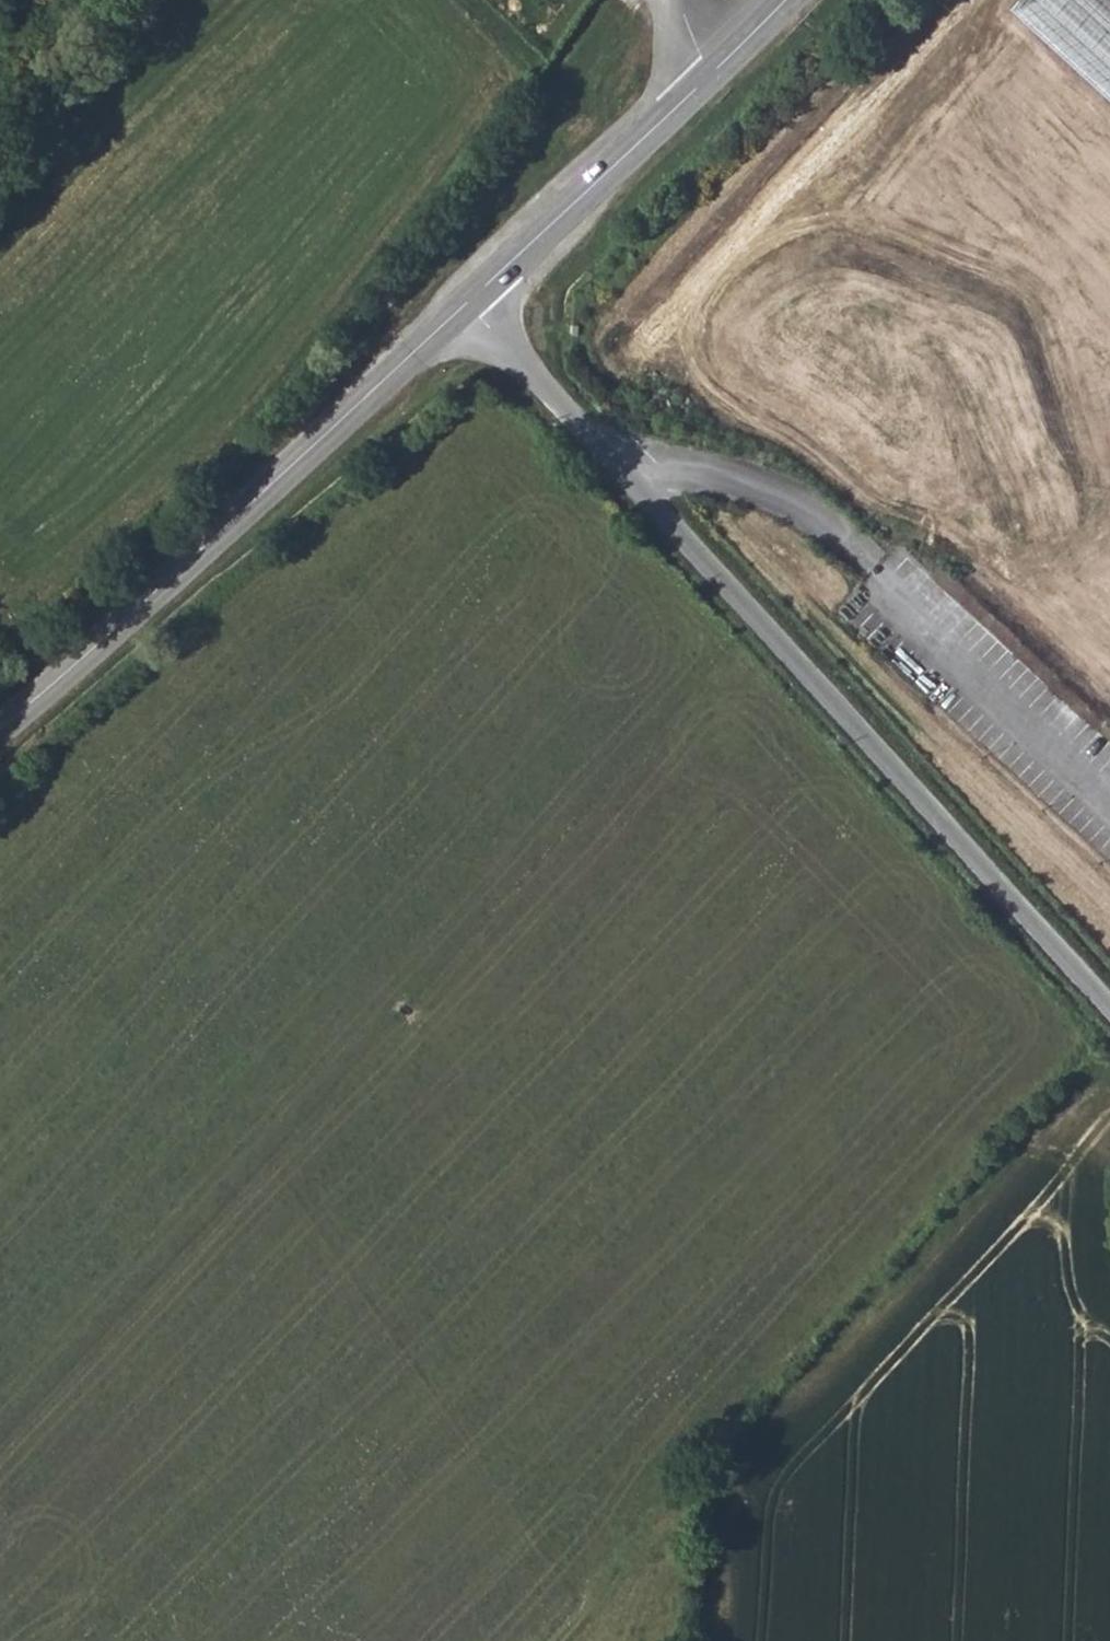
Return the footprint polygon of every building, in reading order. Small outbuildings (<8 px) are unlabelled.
[(1011,9),(1109,99),(1109,0),(1019,0),(1011,9)]
